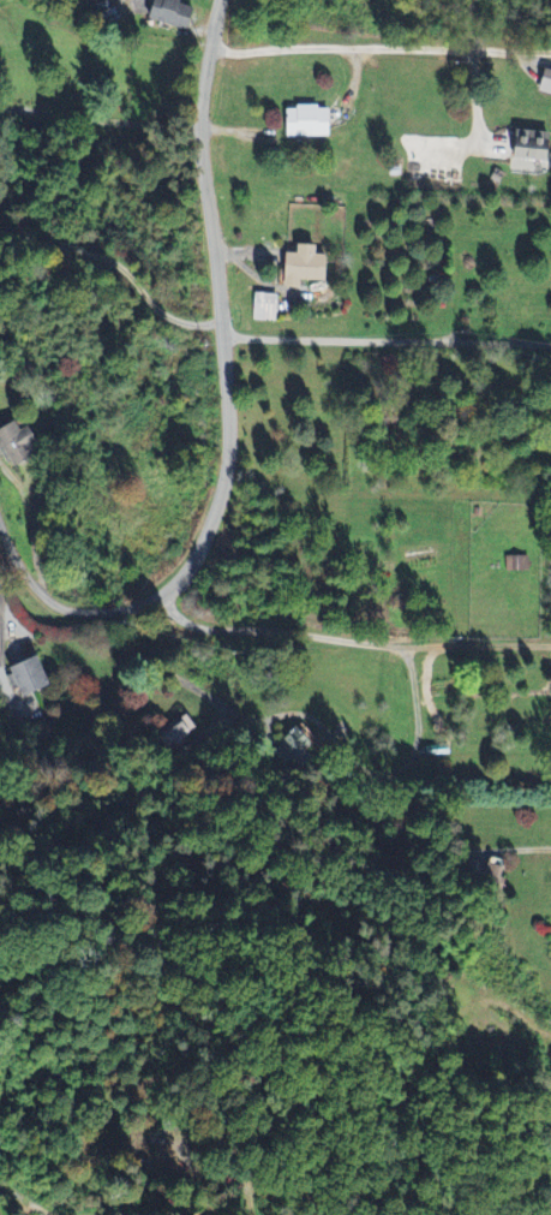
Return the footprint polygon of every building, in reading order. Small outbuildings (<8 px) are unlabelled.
[(193,5),(167,0),(149,0),(145,23),(188,31),(193,5)] [(541,70),(536,93),(550,97),(550,72),(541,70)] [(328,107),(284,108),(285,139),(329,138),(328,107)] [(509,161),(547,162),(548,133),(510,132),(509,161)] [(277,322),(276,295),(254,295),(254,322),(277,322)] [(529,572),(529,557),(505,558),(506,573),(529,572)] [(8,673),(22,699),(50,684),(36,657),(8,673)]
